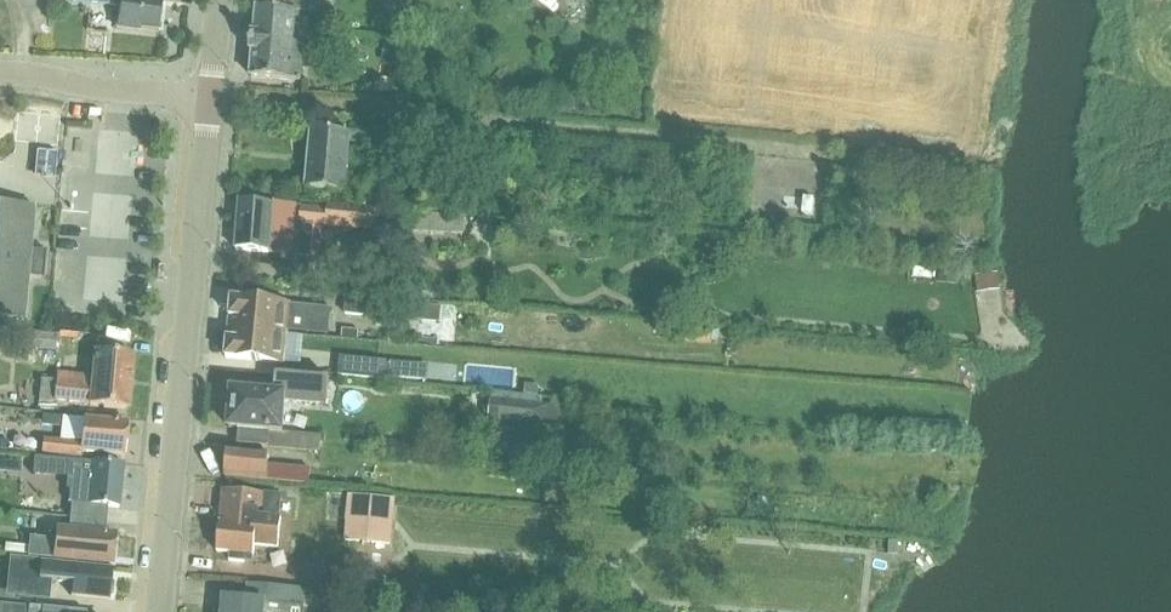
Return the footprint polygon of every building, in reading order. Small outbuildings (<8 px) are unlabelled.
[(73,0),(119,5),(117,28),(139,31),(140,27),(158,30),(162,1),(154,0),(73,0)] [(259,9),(296,13),(325,15),(326,0),(259,0),(259,9)] [(296,13),(259,9),(257,9),(255,34),(251,33),(249,51),(254,51),(252,78),(301,82),(305,44),(294,43),(296,13)] [(383,61),(399,64),(402,43),(386,41),(383,61)] [(393,146),(395,130),(352,126),(351,134),(313,130),(307,189),(346,192),(351,142),(393,146)] [(522,140),(522,148),(529,149),(530,141),(522,140)] [(54,174),(56,153),(37,151),(35,172),(54,174)] [(801,209),(801,212),(813,213),(815,196),(802,195),(802,198),(801,209)] [(295,207),(239,202),(237,233),(233,235),(233,245),(235,248),(235,251),(291,256),(307,258),(307,256),(310,225),(372,232),(375,209),(328,204),(327,211),(295,208),(295,207)] [(22,320),(27,278),(43,280),(46,250),(30,248),(34,206),(0,203),(0,318),(22,320)] [(940,269),(938,283),(955,285),(956,271),(940,269)] [(997,275),(976,277),(978,293),(999,291),(997,275)] [(357,280),(343,280),(343,295),(357,295),(357,280)] [(434,316),(434,294),(394,293),(393,315),(434,316)] [(347,297),(345,314),(384,318),(386,300),(347,297)] [(232,299),(230,317),(235,318),(234,329),(287,334),(287,333),(328,337),(331,309),(290,305),(232,299)] [(228,340),(226,358),(284,364),(284,362),(281,362),(281,357),(283,340),(284,335),(287,335),(287,334),(234,329),(233,340),(228,340)] [(27,331),(26,350),(55,351),(56,332),(27,331)] [(129,411),(132,357),(94,353),(91,385),(41,380),(38,400),(129,411)] [(341,358),(339,375),(378,379),(380,362),(341,358)] [(233,392),(229,428),(238,429),(237,444),(268,447),(270,431),(282,432),(285,401),(328,405),(331,380),(277,375),(275,395),(233,392)] [(525,384),(524,394),(539,395),(540,386),(525,384)] [(1,394),(0,404),(19,406),(20,396),(1,394)] [(492,399),(489,425),(546,431),(547,425),(560,427),(562,406),(549,405),(492,399)] [(123,456),(126,424),(63,418),(61,442),(44,440),(42,454),(81,458),(82,452),(123,456)] [(917,421),(916,435),(931,437),(932,422),(917,421)] [(309,485),(310,470),(268,467),(269,455),(227,451),(224,478),(309,485)] [(33,457),(31,474),(34,474),(35,470),(71,474),(68,502),(118,506),(122,465),(82,462),(33,457)] [(5,458),(4,472),(19,473),(20,460),(5,458)] [(224,490),(218,552),(229,553),(228,561),(244,562),(245,554),(254,555),(255,544),(271,545),(272,535),(278,536),(280,514),(279,514),(281,495),(266,494),(224,490)] [(350,496),(346,541),(391,545),(395,500),(350,496)] [(21,512),(20,512),(45,515),(47,499),(22,497),(21,512)] [(112,565),(115,534),(76,530),(61,529),(57,529),(56,542),(31,540),(29,558),(112,565)] [(890,542),(889,555),(899,556),(899,542),(890,542)] [(24,558),(20,598),(51,601),(53,582),(72,583),(71,597),(109,601),(112,571),(41,564),(41,560),(24,558)] [(225,611),(302,611),(304,590),(285,588),(249,585),(248,600),(226,599),(225,611)]
